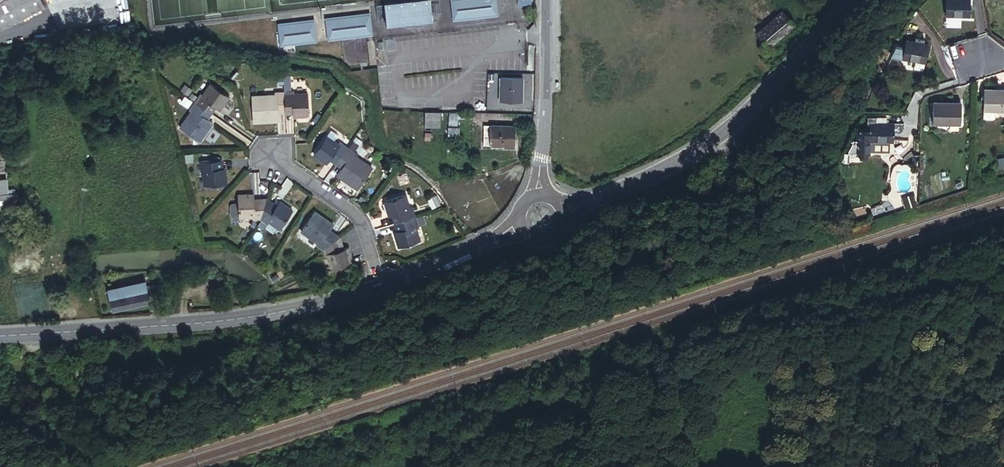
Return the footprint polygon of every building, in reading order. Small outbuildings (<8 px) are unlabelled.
[(43,4),(41,0),(0,0),(0,27),(43,4)] [(384,6),(387,26),(433,21),(430,0),(429,0),(384,6)] [(456,0),(458,19),(492,15),(490,0),(458,0),(456,0)] [(946,14),(968,15),(969,0),(947,0),(946,14)] [(756,30),(766,43),(794,22),(783,8),(756,30)] [(365,18),(331,21),(333,40),(367,36),(365,18)] [(308,24),(291,26),(294,45),(311,43),(308,24)] [(291,26),(283,27),(285,46),(294,45),(291,26)] [(925,42),(904,38),(902,46),(895,44),(889,55),(911,60),(910,68),(919,70),(921,61),(922,61),(925,42)] [(523,91),(524,67),(503,66),(502,91),(523,91)] [(287,88),(286,88),(288,106),(288,107),(295,107),(296,110),(296,112),(313,110),(310,88),(297,89),(297,87),(293,88),(291,71),(285,71),(287,88)] [(198,100),(211,109),(215,103),(218,105),(222,108),(231,94),(213,82),(205,93),(203,92),(198,100)] [(288,106),(286,88),(277,89),(277,91),(254,94),(257,120),(283,117),(282,109),(282,106),(288,106)] [(980,89),(980,115),(983,117),(989,117),(991,115),(991,108),(1003,108),(1003,91),(1003,89),(980,89)] [(194,109),(182,127),(202,140),(215,120),(210,117),(207,115),(211,109),(198,100),(192,108),(194,109)] [(437,101),(422,101),(421,115),(437,116),(437,101)] [(954,103),(928,103),(928,125),(954,125),(954,103)] [(446,104),(446,118),(456,118),(456,109),(458,109),(458,104),(446,104)] [(446,118),(445,118),(444,130),(456,130),(457,118),(456,118),(446,118)] [(514,120),(483,119),(483,139),(514,140),(514,120)] [(889,125),(867,121),(864,140),(886,143),(889,125)] [(337,154),(343,157),(353,143),(350,141),(354,135),(350,133),(346,139),(344,138),(343,140),(331,132),(318,151),(333,160),(335,157),(337,154)] [(353,143),(343,157),(349,162),(347,165),(342,172),(364,187),(379,164),(359,151),(361,149),(359,148),(364,141),(359,137),(354,144),(353,143)] [(223,157),(205,158),(200,158),(200,169),(207,169),(208,183),(233,182),(232,165),(228,165),(223,165),(223,157)] [(402,211),(404,218),(422,213),(419,203),(416,204),(412,190),(390,197),(395,213),(398,212),(402,211)] [(447,201),(442,191),(434,195),(439,204),(447,201)] [(0,192),(0,213),(15,213),(15,192),(0,192)] [(266,217),(271,199),(260,200),(260,196),(260,192),(242,193),(243,201),(236,202),(235,204),(236,213),(237,215),(244,214),(244,215),(258,214),(258,218),(266,217)] [(914,196),(903,195),(903,206),(914,206),(914,196)] [(282,203),(272,196),(271,199),(280,206),(282,203)] [(286,228),(298,209),(284,199),(282,203),(280,206),(271,199),(266,217),(267,218),(272,221),(274,219),(286,228)] [(337,227),(340,223),(320,209),(306,229),(324,240),(322,243),(329,247),(344,236),(335,230),(337,227)] [(422,213),(404,218),(406,227),(403,228),(400,229),(405,244),(427,237),(423,223),(433,220),(430,212),(422,214),(422,213)] [(268,227),(272,221),(267,218),(263,224),(268,227)] [(347,234),(337,227),(335,230),(344,236),(347,234)] [(360,260),(354,244),(350,246),(347,247),(344,236),(329,247),(331,255),(334,254),(339,268),(360,260)] [(86,316),(146,302),(141,281),(131,284),(130,279),(124,281),(125,285),(68,300),(74,320),(87,319),(86,316)]
